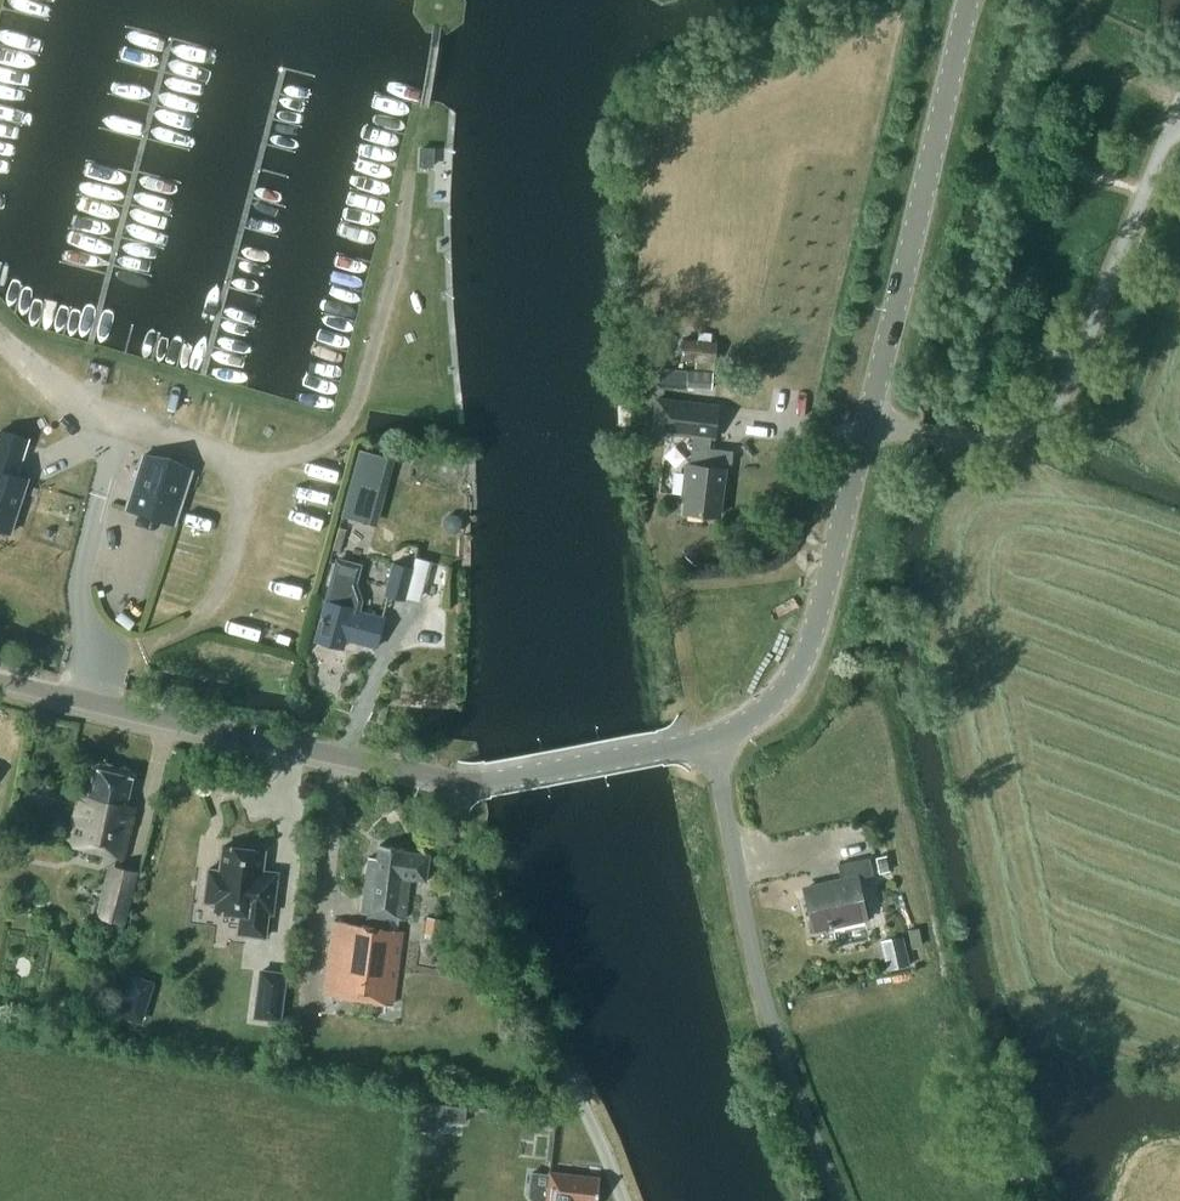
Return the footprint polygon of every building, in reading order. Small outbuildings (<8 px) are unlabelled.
[(697,360),(696,367),(713,369),(715,342),(684,338),(682,359),(697,360)] [(689,370),(688,385),(712,387),(713,372),(689,370)] [(657,398),(653,430),(694,435),(692,445),(690,463),(687,463),(683,495),(687,495),(685,512),(718,515),(724,467),(721,467),(722,461),(730,462),(732,450),(706,447),(707,436),(714,437),(718,405),(657,398)] [(10,532),(28,476),(17,473),(22,457),(0,450),(0,528),(10,532)] [(127,503),(176,517),(193,466),(143,450),(127,503)] [(361,450),(347,499),(376,507),(389,457),(361,450)] [(443,605),(454,564),(433,558),(422,599),(443,605)] [(315,639),(331,643),(343,647),(345,638),(376,646),(384,616),(359,610),(359,608),(357,607),(359,599),(353,584),(351,584),(356,567),(336,562),(315,639)] [(385,594),(405,599),(413,567),(393,562),(385,594)] [(131,777),(93,768),(86,796),(77,794),(65,845),(120,858),(132,809),(124,806),(131,777)] [(11,833),(9,840),(12,846),(19,848),(25,844),(27,838),(24,831),(17,830),(11,833)] [(403,919),(409,879),(425,881),(428,854),(403,851),(403,848),(377,845),(376,858),(367,857),(360,912),(371,914),(370,925),(333,921),(323,995),(391,1004),(401,930),(387,928),(389,917),(403,919)] [(266,912),(271,913),(276,873),(260,871),(263,851),(222,846),(219,871),(209,870),(209,869),(207,869),(207,871),(204,900),(203,900),(203,902),(205,903),(205,902),(215,903),(214,910),(239,913),(237,934),(263,937),(266,912)] [(885,853),(874,856),(878,872),(889,869),(885,853)] [(856,877),(871,873),(868,857),(837,864),(841,879),(802,888),(812,929),(865,917),(856,877)] [(134,872),(108,865),(96,917),(122,923),(134,872)] [(297,915),(295,926),(304,927),(306,916),(297,915)] [(440,935),(443,919),(427,917),(424,932),(426,933),(425,937),(439,938),(439,935),(440,935)] [(888,939),(895,967),(910,964),(903,935),(888,939)] [(284,974),(260,971),(254,1017),(278,1020),(284,974)] [(423,1100),(419,1129),(434,1132),(439,1102),(423,1100)] [(549,1171),(546,1200),(597,1200),(600,1177),(549,1171)]
